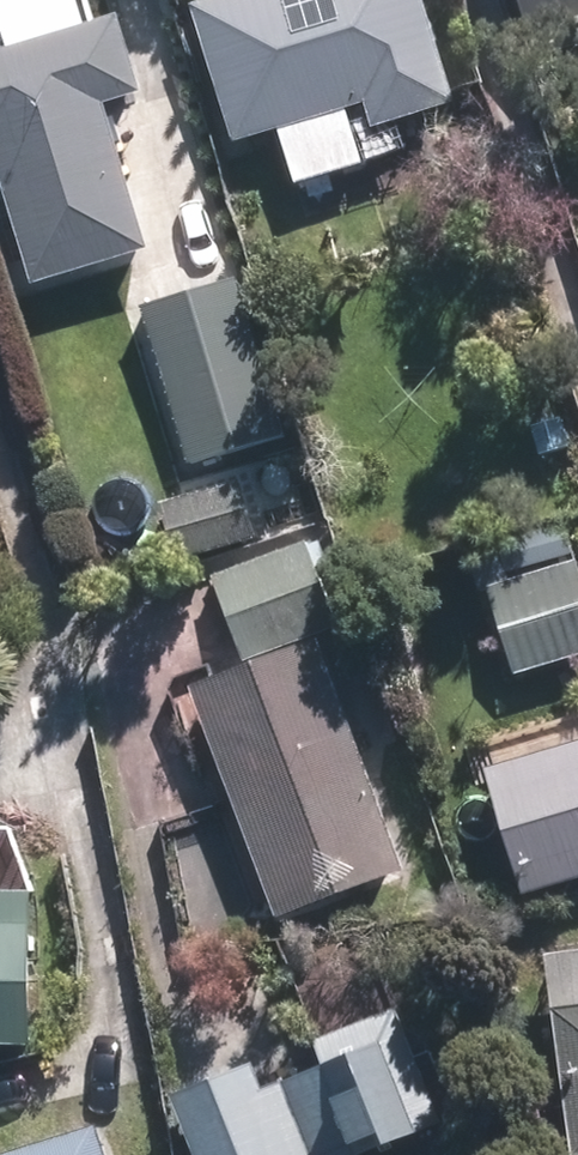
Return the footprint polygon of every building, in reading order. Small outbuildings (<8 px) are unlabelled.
[(402,0),(257,0),(192,20),(230,139),(359,98),(367,123),(434,102),(402,0)] [(527,54),(577,38),(577,0),(510,0),(527,54)] [(0,65),(0,195),(28,282),(126,251),(81,109),(113,98),(93,35),(0,65)] [(227,297),(145,321),(187,461),(269,437),(227,297)] [(228,498),(166,515),(177,555),(239,538),(228,498)] [(291,556),(215,584),(243,656),(318,627),(291,556)] [(491,600),(511,670),(577,652),(577,630),(564,579),(491,600)] [(303,664),(193,707),(273,908),(382,865),(303,664)] [(485,779),(521,897),(577,880),(577,751),(485,779)] [(0,903),(0,1040),(20,1040),(22,903),(0,903)] [(548,971),(569,1151),(577,1150),(577,967),(548,971)] [(278,1089),(304,1154),(363,1154),(400,1140),(366,1055),(278,1089)] [(0,1079),(0,1110),(11,1108),(4,1078),(0,1079)] [(177,1127),(188,1154),(290,1154),(265,1092),(177,1127)] [(23,1154),(76,1154),(71,1140),(23,1154)]
